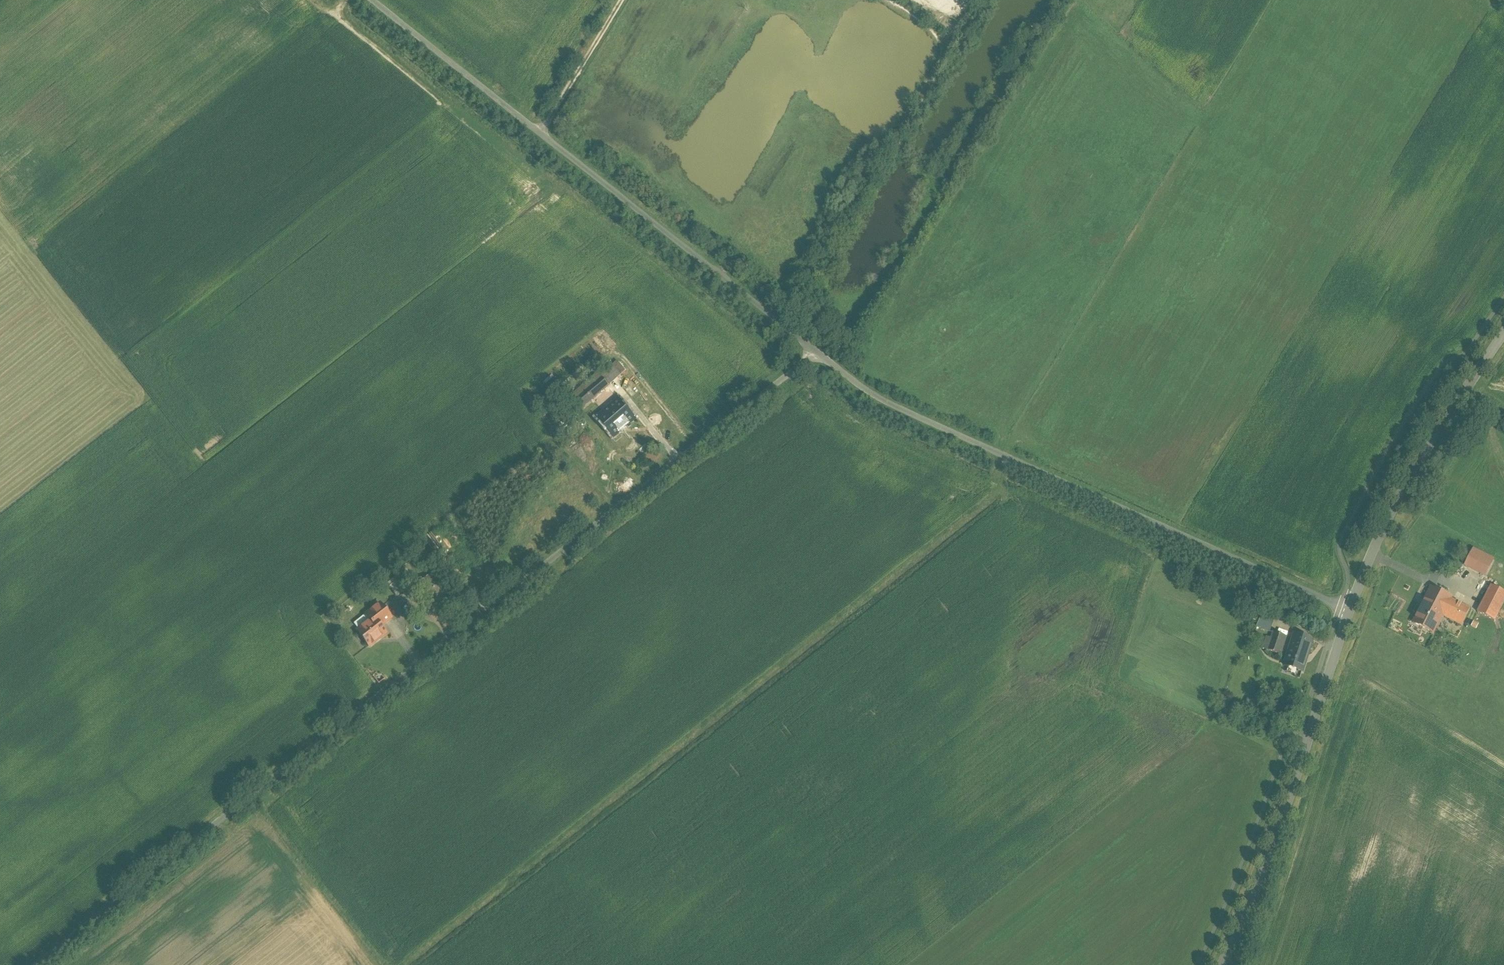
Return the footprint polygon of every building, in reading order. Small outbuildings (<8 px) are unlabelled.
[(620,364),(611,372),(610,371),(604,376),(612,384),(626,372),(620,364)] [(598,374),(590,380),(594,385),(575,401),(583,409),(609,386),(598,374)] [(616,394),(610,399),(613,402),(600,414),(614,430),(633,414),(616,394)] [(1497,561),(1473,549),(1466,563),(1480,570),(1482,567),(1492,572),(1497,561)] [(1491,586),(1477,613),(1494,621),(1503,602),(1503,592),(1491,586)] [(1470,609),(1451,599),(1451,598),(1431,588),(1425,601),(1444,611),(1442,616),(1461,626),(1470,609)] [(1425,601),(1414,623),(1433,633),(1437,626),(1442,616),(1444,611),(1425,601)] [(374,618),(380,627),(391,618),(380,604),(366,615),(371,621),(374,618)] [(374,618),(371,621),(357,632),(369,647),(386,634),(380,627),(374,618)] [(1281,621),(1271,618),(1268,624),(1278,628),(1281,621)] [(1286,638),(1273,633),(1268,650),(1281,655),(1286,638)] [(1311,640),(1296,635),(1286,667),(1302,672),(1305,662),(1304,662),(1311,640)]
